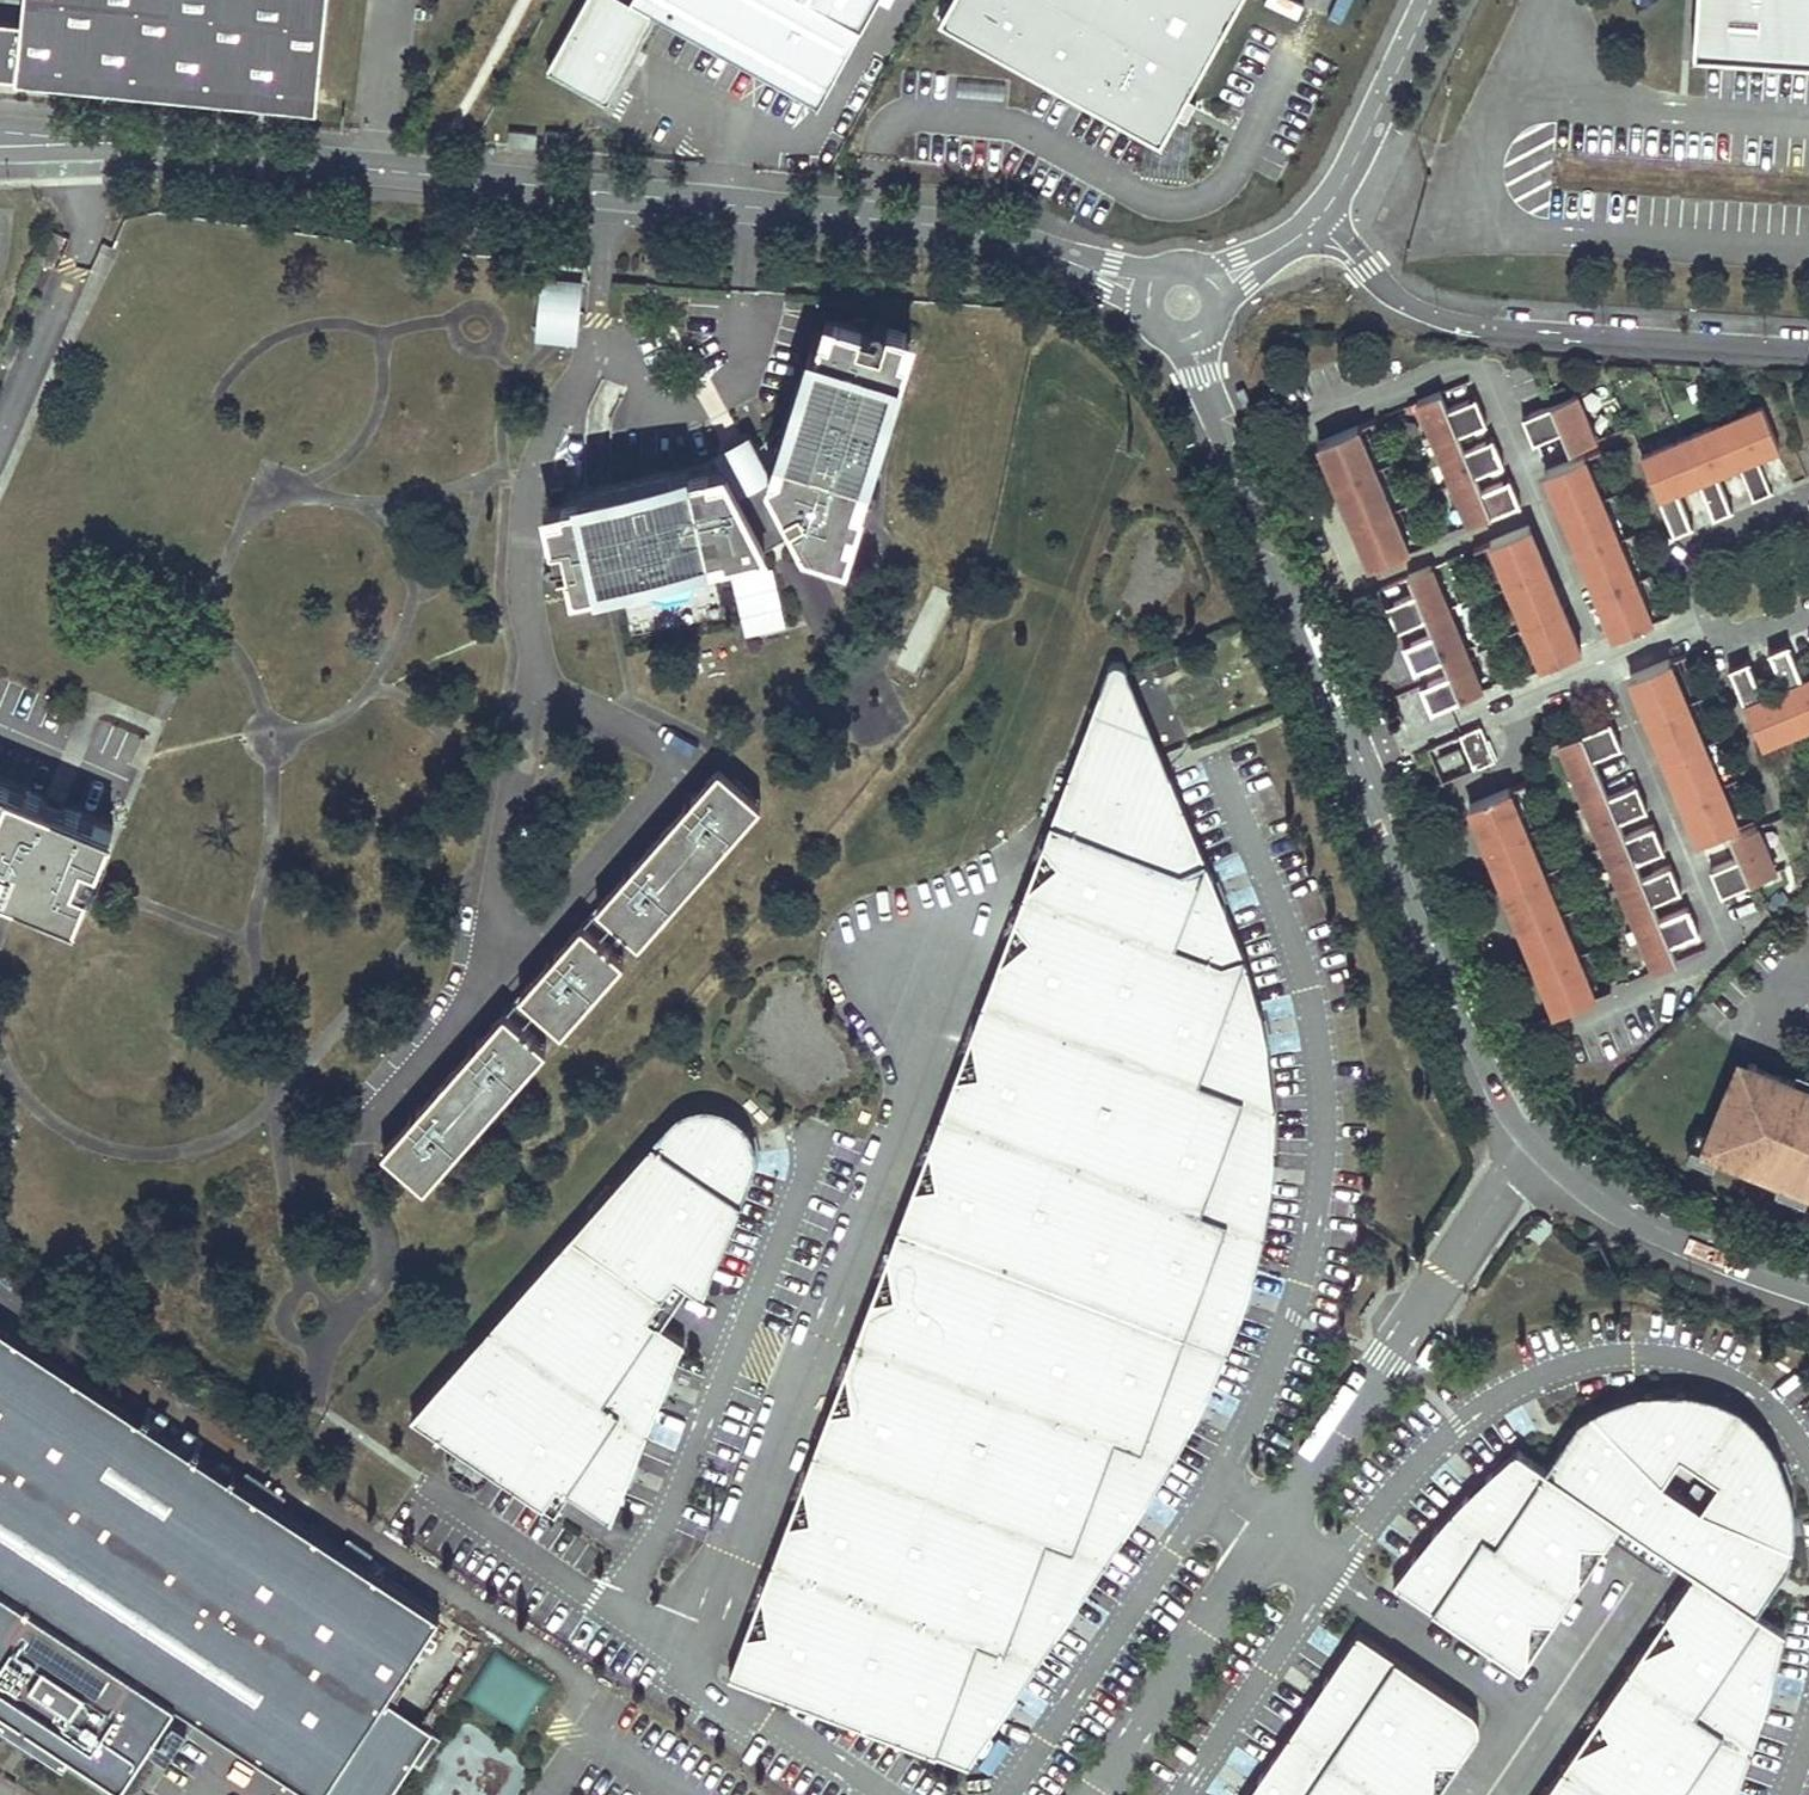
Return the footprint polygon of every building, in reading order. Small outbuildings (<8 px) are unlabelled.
[(18,76),(19,61),(322,91),(332,0),(0,0),(0,75),(18,76)] [(819,101),(863,22),(875,0),(634,0),(819,101)] [(946,23),(1168,143),(1247,0),(958,0),(946,23)] [(1687,52),(1808,60),(1808,0),(1690,0),(1687,52)] [(322,91),(19,61),(18,76),(321,108),(322,91)] [(508,142),(535,144),(536,131),(510,128),(508,142)] [(580,283),(544,278),(538,337),(575,341),(578,312),(577,312),(580,283)] [(828,316),(824,331),(830,333),(835,318),(828,316)] [(727,465),(726,473),(693,480),(692,473),(674,476),(673,470),(596,486),(597,494),(588,496),(563,501),(564,509),(548,512),(554,540),(573,536),(579,560),(569,562),(574,584),(579,587),(600,582),(599,575),(615,572),(616,579),(693,562),(691,554),(725,547),(726,554),(766,545),(797,527),(814,560),(823,563),(827,551),(847,557),(853,537),(846,536),(850,522),(857,524),(863,506),(854,503),(867,460),(874,463),(885,426),(879,423),(883,408),(890,411),(896,391),(889,389),(894,373),(901,376),(908,354),(868,342),(868,340),(859,337),(862,327),(835,318),(830,333),(824,331),(818,348),(813,365),(806,363),(800,381),(807,384),(802,399),(796,397),(784,434),(791,436),(781,468),(775,463),(757,447),(727,462),(727,465)] [(812,346),(806,363),(813,365),(818,348),(812,346)] [(896,391),(901,376),(894,373),(889,389),(896,391)] [(800,381),(796,397),(802,399),(807,384),(800,381)] [(1495,443),(1488,446),(1486,440),(1464,449),(1458,433),(1486,422),(1478,402),(1471,405),(1469,399),(1448,408),(1441,391),(1417,400),(1468,524),(1520,504),(1512,484),(1504,487),(1502,481),(1481,490),(1475,474),(1503,463),(1495,443)] [(1596,440),(1577,394),(1550,405),(1523,416),(1533,441),(1561,430),(1569,451),(1596,440)] [(1478,402),(1476,396),(1469,399),(1471,405),(1478,402)] [(1779,446),(1763,405),(1642,455),(1671,525),(1689,517),(1677,488),(1699,479),(1711,508),(1728,501),(1716,472),(1738,463),(1750,492),(1768,485),(1756,456),(1779,446)] [(885,426),(890,411),(883,408),(879,423),(885,426)] [(1416,546),(1364,423),(1358,425),(1410,549),(1416,546)] [(1410,549),(1358,425),(1325,439),(1343,480),(1360,521),(1377,562),(1410,549)] [(791,436),(784,434),(775,463),(781,468),(791,436)] [(1495,443),(1493,437),(1486,440),(1488,446),(1495,443)] [(1343,480),(1325,439),(1319,441),(1336,482),(1343,480)] [(1653,619),(1660,616),(1591,451),(1585,454),(1653,619)] [(1653,619),(1585,454),(1552,468),(1569,507),(1562,510),(1597,595),(1604,592),(1621,632),(1653,619)] [(727,465),(692,473),(693,480),(726,473),(727,465)] [(1552,468),(1545,471),(1562,510),(1569,507),(1552,468)] [(1512,484),(1509,478),(1502,481),(1504,487),(1512,484)] [(1360,521),(1343,480),(1336,482),(1353,524),(1360,521)] [(1771,491),(1768,485),(1750,492),(1753,499),(1771,491)] [(588,496),(597,494),(596,486),(586,489),(588,496)] [(1731,508),(1728,501),(1711,508),(1713,515),(1731,508)] [(1691,524),(1689,517),(1671,525),(1674,531),(1691,524)] [(1377,562),(1360,521),(1353,524),(1371,565),(1377,562)] [(853,537),(857,524),(850,522),(846,536),(853,537)] [(1547,566),(1530,525),(1523,527),(1540,568),(1547,566)] [(1540,568),(1523,527),(1491,541),(1542,665),(1574,651),(1557,610),(1540,568)] [(1542,665),(1491,541),(1484,544),(1536,668),(1542,665)] [(693,562),(726,554),(725,547),(691,554),(693,562)] [(1482,689),(1431,565),(1408,574),(1415,591),(1394,600),(1396,606),(1389,608),(1397,628),(1425,617),(1432,632),(1411,641),(1413,646),(1406,649),(1414,669),(1442,657),(1448,673),(1427,682),(1430,687),(1422,690),(1430,710),(1482,689)] [(1564,607),(1547,566),(1540,568),(1557,610),(1564,607)] [(600,582),(616,579),(615,572),(599,575),(600,582)] [(1614,634),(1621,632),(1604,592),(1597,595),(1614,634)] [(1396,606),(1394,600),(1387,603),(1389,608),(1396,606)] [(1581,648),(1564,607),(1557,610),(1574,651),(1581,648)] [(1413,646),(1411,641),(1403,644),(1406,649),(1413,646)] [(1773,658),(1790,650),(1788,643),(1770,651),(1773,658)] [(1802,679),(1790,650),(1773,658),(1785,687),(1763,696),(1751,667),(1733,674),(1762,745),(1808,725),(1808,676),(1802,679)] [(1739,806),(1676,656),(1670,659),(1732,809),(1739,806)] [(1732,809),(1670,659),(1637,672),(1650,702),(1643,705),(1660,746),(1667,744),(1684,783),(1700,823),(1732,809)] [(1733,674),(1751,667),(1748,660),(1730,667),(1733,674)] [(745,1631),(732,1666),(730,1673),(967,1772),(1147,1499),(1175,1456),(1193,1422),(1204,1399),(1228,1348),(1243,1308),(1251,1284),(1263,1234),(1271,1187),(1273,1162),(1275,1110),(1267,1041),(1262,1017),(1245,956),(1226,910),(1164,758),(1128,671),(1126,667),(1124,665),(1122,663),(1120,663),(1118,662),(1116,662),(1114,662),(1112,663),(1110,665),(1109,666),(1093,709),(1043,843),(1058,861),(1026,887),(1015,918),(1030,936),(998,962),(972,1030),(979,1071),(955,1074),(930,1141),(937,1182),(913,1186),(888,1253),(895,1293),(872,1297),(846,1364),(853,1405),(829,1408),(804,1475),(811,1516),(787,1520),(762,1587),(769,1628),(745,1631)] [(1650,702),(1637,672),(1631,675),(1643,705),(1650,702)] [(1430,687),(1427,682),(1420,684),(1422,690),(1430,687)] [(1623,738),(1615,719),(1563,738),(1582,786),(1605,777),(1596,755),(1618,747),(1616,742),(1623,738)] [(1495,759),(1481,726),(1460,734),(1474,769),(1495,759)] [(1625,744),(1623,738),(1616,742),(1618,747),(1625,744)] [(1684,783),(1667,744),(1660,746),(1677,786),(1684,783)] [(1460,747),(1439,756),(1444,768),(1466,759),(1460,747)] [(614,918),(639,940),(761,801),(719,765),(598,903),(614,918)] [(1611,793),(1605,777),(1582,786),(1588,802),(1611,793)] [(76,915),(90,882),(75,876),(85,853),(100,859),(114,825),(0,779),(0,884),(14,890),(76,915)] [(1643,876),(1637,860),(1658,852),(1656,846),(1663,844),(1656,823),(1627,835),(1621,818),(1642,810),(1640,805),(1647,802),(1640,782),(1611,793),(1588,802),(1654,970),(1676,962),(1669,945),(1691,936),(1688,931),(1696,928),(1688,908),(1659,919),(1653,902),(1674,893),(1672,888),(1679,885),(1672,865),(1643,876)] [(1700,823),(1684,783),(1677,786),(1693,826),(1700,823)] [(1595,994),(1509,788),(1503,791),(1588,997),(1595,994)] [(1588,997),(1503,791),(1477,801),(1494,842),(1511,884),(1528,925),(1545,966),(1563,1007),(1588,997)] [(1477,801),(1470,804),(1487,845),(1494,842),(1477,801)] [(1649,807),(1647,802),(1640,805),(1642,810),(1649,807)] [(1776,871),(1758,826),(1730,835),(1739,856),(1711,868),(1721,893),(1776,871)] [(1494,842),(1487,845),(1504,886),(1511,884),(1494,842)] [(1043,843),(1026,887),(1058,861),(1043,843)] [(90,882),(100,859),(85,853),(75,876),(90,882)] [(1528,925),(1511,884),(1504,886),(1522,928),(1528,925)] [(1681,891),(1679,885),(1672,888),(1674,893),(1681,891)] [(598,903),(582,921),(599,935),(614,918),(598,903)] [(1015,918),(998,962),(1030,936),(1015,918)] [(537,1006),(562,1028),(624,958),(599,935),(582,921),(521,992),(537,1006)] [(1545,966),(1528,925),(1522,928),(1539,969),(1545,966)] [(1698,933),(1696,928),(1688,931),(1691,936),(1698,933)] [(1563,1007),(1545,966),(1539,969),(1556,1010),(1563,1007)] [(521,992),(505,1009),(521,1024),(537,1006),(521,992)] [(425,1184),(546,1045),(521,1024),(505,1009),(383,1147),(425,1184)] [(979,1071),(972,1030),(955,1074),(979,1071)] [(1808,1096),(1808,1093),(1808,1086),(1750,1062),(1738,1092),(1727,1088),(1703,1147),(1718,1153),(1795,1183),(1808,1189),(1808,1096)] [(612,1520),(685,1339),(649,1314),(676,1275),(703,1295),(750,1179),(756,1158),(751,1134),(737,1116),(714,1105),(690,1108),(670,1121),(411,1415),(437,1432),(460,1447),(489,1466),(544,1504),(558,1483),(612,1520)] [(937,1182),(930,1141),(913,1186),(937,1182)] [(1718,1153),(1703,1147),(1699,1156),(1713,1163),(1718,1153)] [(1795,1183),(1791,1193),(1805,1199),(1808,1190),(1795,1183)] [(895,1293),(888,1253),(872,1297),(895,1293)] [(685,1339),(703,1295),(676,1275),(649,1314),(685,1339)] [(0,1326),(0,1588),(171,1700),(314,1794),(316,1794),(382,1696),(437,1614),(0,1326)] [(853,1405),(846,1364),(829,1408),(853,1405)] [(1751,1750),(1772,1680),(1785,1629),(1756,1610),(1789,1562),(1794,1530),(1791,1490),(1777,1452),(1764,1431),(1740,1408),(1717,1397),(1685,1390),(1645,1391),(1599,1407),(1517,1449),(1492,1471),(1463,1499),(1450,1512),(1437,1527),(1412,1558),(1394,1581),(1521,1673),(1528,1663),(1531,1622),(1555,1624),(1578,1588),(1582,1547),(1605,1548),(1621,1527),(1695,1578),(1667,1619),(1677,1640),(1640,1658),(1599,1718),(1609,1739),(1572,1757),(1546,1794),(1735,1794),(1751,1750)] [(489,1466),(460,1447),(451,1461),(480,1480),(489,1466)] [(811,1516),(804,1475),(787,1520),(811,1516)] [(1582,1547),(1578,1588),(1605,1548),(1582,1547)] [(769,1628),(762,1587),(745,1631),(769,1628)] [(0,1588),(0,1708),(115,1784),(171,1700),(0,1588)] [(1667,1619),(1640,1658),(1677,1640),(1667,1619)] [(1531,1622),(1528,1663),(1555,1624),(1531,1622)] [(1475,1741),(1480,1733),(1481,1728),(1481,1724),(1481,1719),(1478,1714),(1476,1711),(1470,1707),(1358,1631),(1248,1794),(1432,1794),(1435,1762),(1459,1764),(1475,1741)] [(491,1651),(467,1701),(523,1727),(547,1678),(491,1651)] [(382,1696),(316,1794),(389,1794),(432,1730),(382,1696)] [(1599,1718),(1572,1757),(1609,1739),(1599,1718)] [(1432,1794),(1437,1794),(1459,1764),(1435,1762),(1432,1794)]
